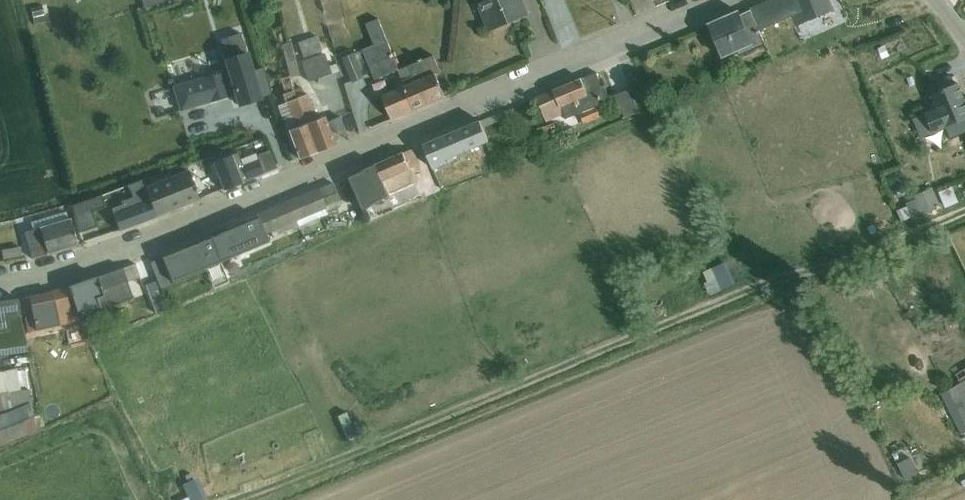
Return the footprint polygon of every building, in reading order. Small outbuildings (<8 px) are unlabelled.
[(144,9),(173,0),(141,0),(144,9)] [(491,30),(527,15),(521,0),(478,0),(491,30)] [(750,9),(752,12),(762,8),(762,7),(777,0),(770,0),(750,9)] [(752,12),(760,31),(792,17),(796,27),(834,10),(829,0),(777,0),(762,7),(762,8),(752,12)] [(49,5),(35,6),(36,20),(51,19),(49,5)] [(760,31),(752,12),(741,16),(739,12),(709,25),(724,58),(738,52),(740,56),(766,45),(760,31)] [(375,45),(388,40),(379,19),(366,24),(375,45)] [(228,68),(171,84),(180,110),(230,97),(229,94),(235,93),(238,105),(259,99),(259,97),(268,94),(261,68),(253,71),(247,52),(246,52),(240,33),(226,37),(219,39),(228,68)] [(317,36),(297,43),(303,58),(322,52),(317,36)] [(388,40),(375,45),(341,58),(351,83),(364,78),(363,76),(373,73),(376,80),(400,70),(388,40)] [(288,77),(289,78),(299,76),(291,42),(281,45),(288,77)] [(324,53),(300,61),(308,82),(331,74),(337,72),(334,64),(328,66),(324,53)] [(404,86),(381,95),(392,120),(446,97),(436,74),(441,72),(434,56),(409,66),(399,70),(403,80),(405,85),(404,86)] [(596,73),(537,98),(547,122),(564,115),(565,119),(580,113),(584,124),(602,117),(598,106),(611,101),(605,85),(602,86),(597,74),(596,73)] [(964,120),(964,99),(959,84),(956,85),(952,76),(938,81),(942,91),(932,96),(937,110),(914,119),(921,138),(933,133),(933,134),(947,128),(964,120)] [(289,78),(288,77),(281,78),(283,90),(285,93),(282,94),(285,103),(278,106),(298,159),(316,152),(293,90),(289,78)] [(644,83),(630,89),(640,113),(654,107),(644,83)] [(301,87),(293,90),(316,152),(334,145),(333,141),(346,136),(339,117),(326,122),(324,116),(317,119),(307,94),(304,95),(301,87)] [(640,113),(630,89),(616,94),(626,118),(640,113)] [(513,108),(480,121),(483,128),(509,118),(510,120),(517,118),(513,108)] [(947,128),(951,139),(964,133),(964,120),(947,128)] [(483,128),(480,121),(424,145),(434,170),(448,164),(446,160),(489,142),(483,128)] [(231,155),(212,162),(223,190),(277,169),(269,149),(255,155),(255,154),(240,160),(237,153),(231,155)] [(413,149),(376,165),(389,195),(416,184),(410,170),(420,166),(413,149)] [(390,196),(389,195),(376,165),(346,178),(359,209),(390,196)] [(187,170),(144,187),(155,216),(199,199),(187,170)] [(155,216),(144,187),(141,180),(127,185),(132,197),(120,201),(122,205),(111,209),(119,231),(155,217),(155,216)] [(333,183),(257,215),(265,234),(276,230),(278,235),(327,214),(332,225),(349,216),(333,183)] [(915,200),(907,204),(913,216),(939,204),(931,186),(913,195),(915,200)] [(102,196),(71,206),(80,233),(97,227),(92,212),(106,207),(102,196)] [(33,229),(24,231),(32,259),(78,246),(69,218),(68,218),(66,211),(31,222),(33,229)] [(210,238),(161,257),(171,280),(220,261),(210,238)] [(268,242),(255,248),(260,259),(273,253),(268,242)] [(244,243),(228,248),(235,268),(251,262),(244,243)] [(21,246),(2,250),(4,259),(22,256),(21,246)] [(726,263),(703,271),(706,281),(703,282),(707,295),(734,285),(726,263)] [(110,293),(119,290),(129,287),(127,282),(140,278),(135,264),(68,287),(80,318),(101,310),(101,309),(113,305),(110,293)] [(158,285),(143,291),(151,312),(166,306),(158,285)] [(80,318),(68,287),(52,292),(21,299),(28,332),(36,330),(59,325),(81,320),(80,318)] [(123,302),(119,290),(110,293),(113,305),(123,302)] [(26,346),(28,346),(19,312),(17,299),(0,301),(0,349),(6,348),(6,350),(26,346)] [(0,349),(0,355),(27,351),(26,346),(6,350),(6,348),(0,349)] [(36,429),(31,402),(29,389),(21,390),(17,368),(0,372),(0,445),(36,429)] [(956,375),(960,383),(949,390),(956,405),(947,409),(952,420),(961,416),(964,423),(964,369),(956,375)] [(345,412),(336,417),(346,438),(361,431),(356,421),(351,424),(345,412)] [(173,494),(176,499),(205,499),(207,499),(197,477),(181,484),(183,489),(173,494)]
